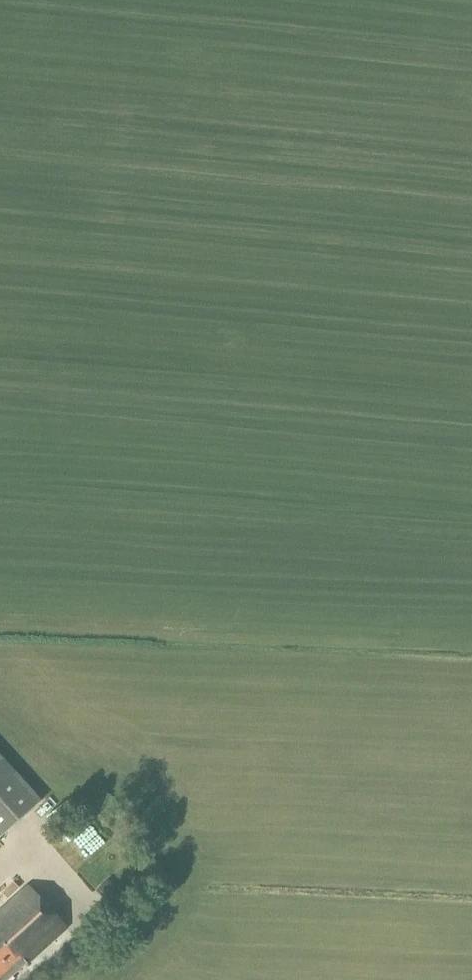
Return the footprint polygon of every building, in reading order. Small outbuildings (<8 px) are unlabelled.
[(0,755),(0,839),(41,801),(0,755)] [(31,888),(0,914),(0,979),(10,979),(68,930),(31,888)]
